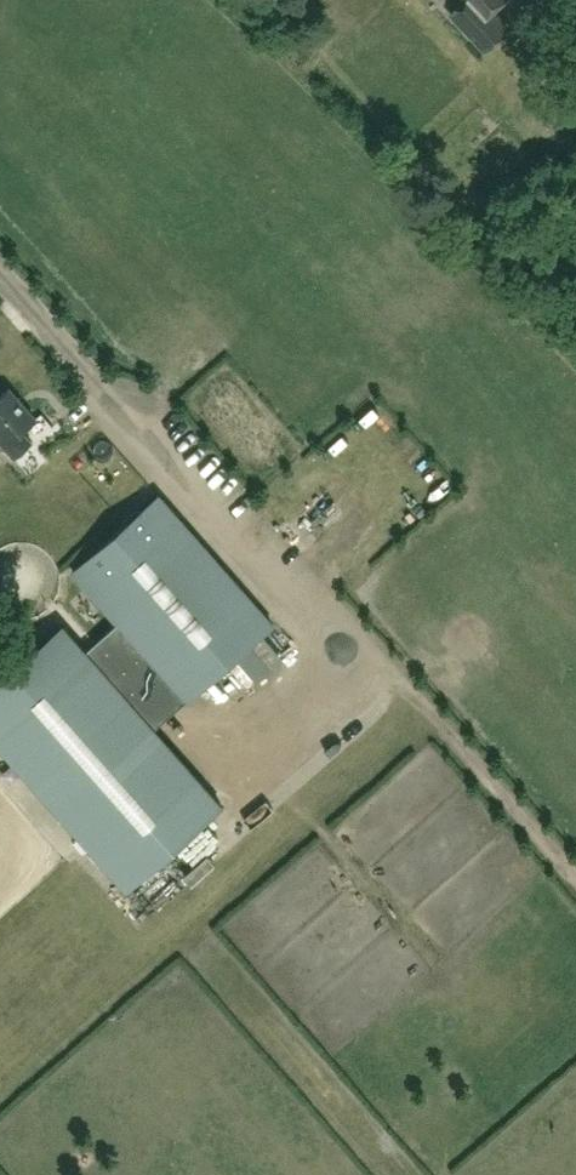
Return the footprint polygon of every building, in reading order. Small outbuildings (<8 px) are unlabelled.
[(469,4),(455,17),(485,50),(508,28),(491,10),(502,0),(465,0),(469,4)] [(562,56),(575,70),(575,44),(562,56)] [(34,418),(7,387),(0,393),(0,442),(13,457),(32,440),(22,429),(34,418)] [(126,891),(222,807),(114,685),(147,656),(187,701),(273,626),(159,496),(73,572),(118,623),(85,651),(62,626),(0,681),(0,747),(126,891)] [(217,846),(196,860),(203,871),(224,857),(217,846)] [(134,960),(141,970),(156,960),(149,949),(134,960)]
